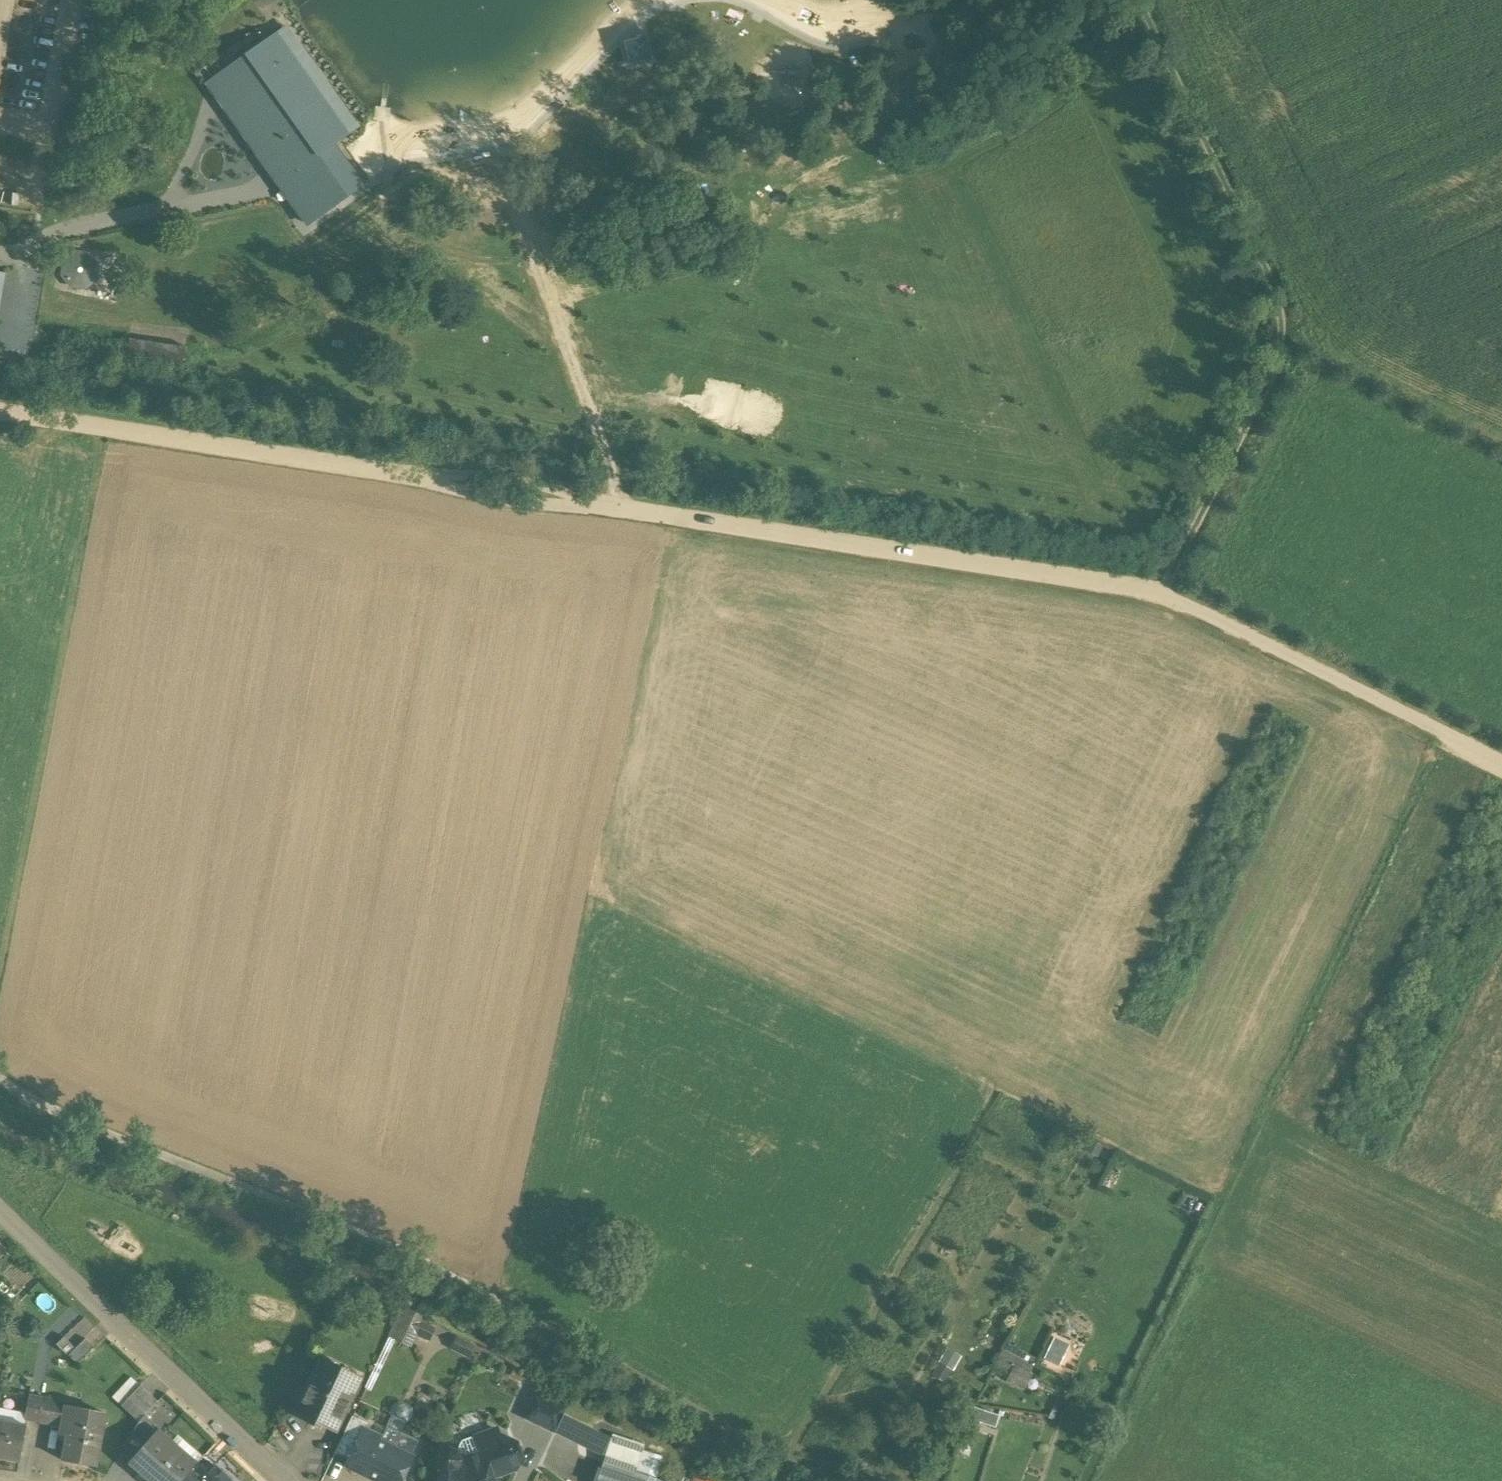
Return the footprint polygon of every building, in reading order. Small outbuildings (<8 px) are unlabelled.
[(278,35),(207,85),(278,184),(316,157),(342,138),(315,100),(321,96),(278,35)] [(316,157),(278,184),(307,225),(345,197),(316,157)] [(96,268),(88,258),(76,256),(66,263),(64,275),(71,286),(84,287),(94,280),(96,268)] [(187,348),(129,340),(127,355),(185,364),(187,348)] [(415,1314),(404,1309),(390,1338),(409,1347),(416,1334),(430,1341),(435,1330),(417,1320),(415,1314)] [(87,1317),(67,1335),(77,1346),(97,1328),(87,1317)] [(64,1337),(56,1345),(66,1355),(74,1347),(64,1337)] [(85,1339),(68,1356),(77,1364),(94,1347),(85,1339)] [(457,1339),(452,1350),(468,1357),(473,1347),(457,1339)] [(1033,1366),(1003,1351),(994,1367),(1008,1374),(1005,1381),(1024,1390),(1032,1375),(1029,1373),(1033,1366)] [(359,1380),(320,1362),(297,1412),(311,1419),(309,1422),(310,1425),(317,1429),(320,1428),(322,1424),(335,1431),(359,1380)] [(949,1383),(955,1367),(940,1362),(935,1378),(949,1383)] [(140,1385),(121,1406),(139,1423),(140,1421),(158,1402),(140,1385)] [(566,1408),(537,1394),(525,1419),(554,1433),(562,1415),(566,1408)] [(43,1399),(30,1396),(26,1420),(39,1423),(43,1399)] [(67,1403),(43,1399),(39,1423),(61,1427),(65,1406),(66,1407),(67,1403)] [(66,1407),(65,1406),(61,1427),(60,1435),(67,1436),(62,1461),(96,1467),(104,1421),(88,1418),(89,1411),(66,1407)] [(562,1415),(554,1433),(601,1455),(609,1437),(562,1415)] [(352,1417),(335,1454),(349,1461),(364,1430),(366,1430),(368,1425),(352,1417)] [(19,1462),(26,1426),(0,1421),(0,1459),(19,1462)] [(139,1423),(124,1447),(136,1456),(155,1434),(140,1421),(139,1423)] [(419,1442),(386,1427),(381,1438),(379,1442),(411,1457),(419,1442)] [(349,1462),(364,1470),(362,1474),(376,1480),(400,1480),(411,1457),(379,1442),(381,1438),(366,1430),(364,1430),(349,1461),(349,1462)] [(155,1434),(136,1456),(130,1463),(150,1480),(181,1480),(190,1471),(193,1468),(155,1434)] [(457,1453),(448,1448),(439,1452),(435,1461),(438,1470),(444,1473),(441,1480),(492,1480),(491,1478),(514,1469),(520,1458),(515,1444),(500,1437),(478,1445),(475,1438),(462,1442),(457,1453)] [(644,1447),(612,1437),(603,1463),(635,1474),(643,1452),(644,1447)] [(655,1456),(643,1452),(635,1474),(648,1478),(655,1456)] [(603,1463),(598,1480),(647,1480),(648,1478),(635,1474),(603,1463)] [(215,1466),(202,1480),(231,1480),(215,1466)] [(181,1480),(201,1480),(190,1471),(181,1480)]
